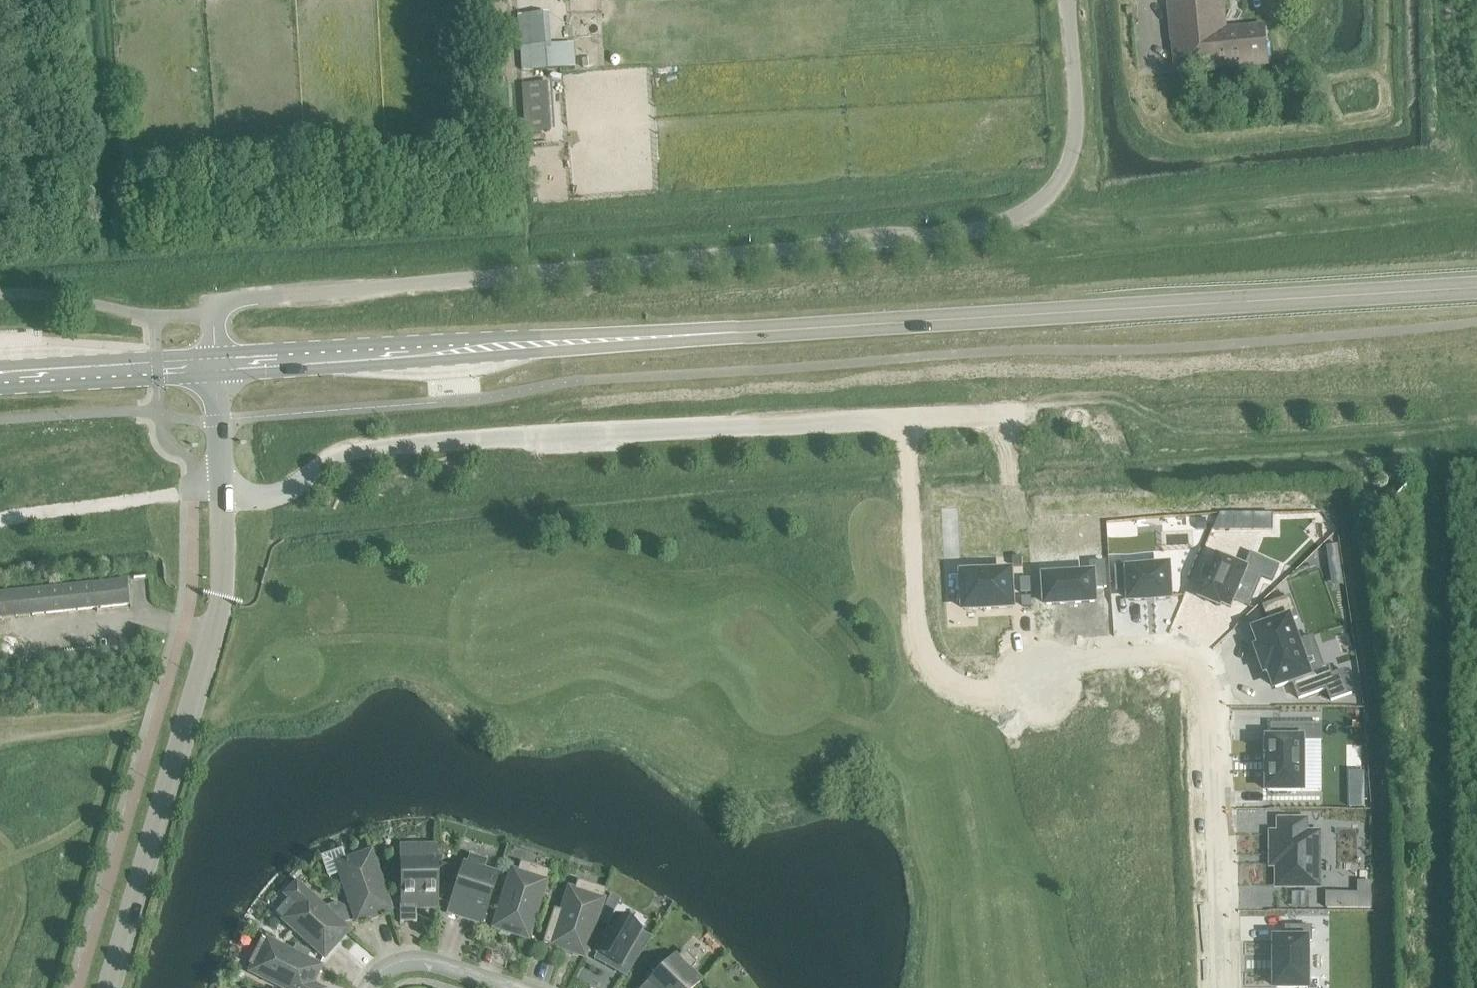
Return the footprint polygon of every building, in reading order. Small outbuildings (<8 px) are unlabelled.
[(1176,72),(1268,63),(1265,26),(1225,30),(1222,0),(1193,0),(1170,2),(1176,72)] [(533,55),(535,70),(574,67),(573,43),(545,45),(542,13),(517,15),(520,56),(533,55)] [(523,85),(526,135),(538,135),(538,131),(551,129),(547,83),(523,85)] [(1207,586),(1202,596),(1202,598),(1203,599),(1204,599),(1204,600),(1203,600),(1204,601),(1205,601),(1205,600),(1216,604),(1215,605),(1217,606),(1217,605),(1220,606),(1221,604),(1230,608),(1233,600),(1248,606),(1261,576),(1272,581),(1279,565),(1251,553),(1245,569),(1218,558),(1214,569),(1207,566),(1200,583),(1207,586)] [(1022,567),(1022,558),(1012,558),(1013,568),(1022,567)] [(1091,575),(1045,577),(1047,605),(1065,604),(1076,603),(1094,602),(1094,588),(1106,587),(1105,562),(1091,563),(1091,575)] [(1129,566),(1115,566),(1116,592),(1129,591),(1130,601),(1169,599),(1168,567),(1129,570),(1129,566)] [(1011,572),(963,575),(965,610),(1013,607),(1011,572)] [(1021,594),(1031,594),(1030,579),(1020,579),(1021,594)] [(29,591),(31,616),(128,606),(126,581),(29,591)] [(1257,653),(1258,655),(1259,655),(1264,668),(1263,668),(1263,669),(1263,670),(1265,669),(1266,672),(1270,671),(1276,688),(1293,682),(1299,699),(1327,689),(1331,701),(1352,694),(1344,671),(1333,675),(1330,667),(1325,669),(1324,669),(1308,675),(1297,643),(1289,621),(1297,618),(1290,597),(1263,607),(1270,626),(1255,632),(1261,649),(1258,650),(1259,653),(1257,653)] [(1031,598),(1023,598),(1024,609),(1032,608),(1031,598)] [(1272,739),(1268,739),(1268,791),(1300,791),(1300,741),(1322,741),(1322,725),(1272,725),(1272,739)] [(1278,886),(1318,886),(1318,834),(1305,834),(1305,821),(1280,821),(1280,834),(1272,834),(1272,865),(1278,865),(1278,886)] [(401,898),(399,898),(400,924),(416,923),(415,899),(421,899),(421,909),(437,908),(437,847),(400,847),(401,898)] [(349,885),(344,887),(356,922),(371,916),(370,914),(375,912),(376,914),(390,910),(370,852),(341,862),(349,885)] [(483,870),(486,862),(469,856),(467,865),(463,864),(450,904),(469,911),(466,920),(481,925),(497,875),(483,870)] [(514,935),(527,939),(549,872),(520,863),(510,895),(504,893),(493,928),(508,933),(509,931),(514,932),(514,935)] [(441,864),(437,876),(448,879),(452,867),(441,864)] [(567,914),(554,909),(542,944),(565,951),(566,949),(571,951),(571,953),(584,957),(606,891),(577,882),(567,914)] [(275,914),(324,958),(335,946),(324,936),(328,932),(331,935),(341,924),(296,884),(285,896),(289,899),(275,914)] [(606,904),(600,923),(605,926),(615,909),(606,904)] [(641,934),(641,932),(616,918),(595,955),(619,968),(617,973),(625,978),(650,939),(641,934)] [(1276,940),(1276,959),(1276,969),(1276,987),(1291,987),(1307,987),(1307,942),(1312,942),(1311,927),(1286,927),(1286,940),(1276,940)] [(271,983),(281,987),(318,987),(309,984),(311,979),(314,980),(320,967),(306,960),(292,953),(262,938),(248,965),(274,978),(271,983)] [(295,946),(292,953),(306,960),(310,953),(295,946)] [(696,964),(684,952),(677,959),(675,956),(665,966),(661,962),(651,971),(656,976),(645,987),(646,987),(694,987),(700,981),(689,971),(696,964)]
